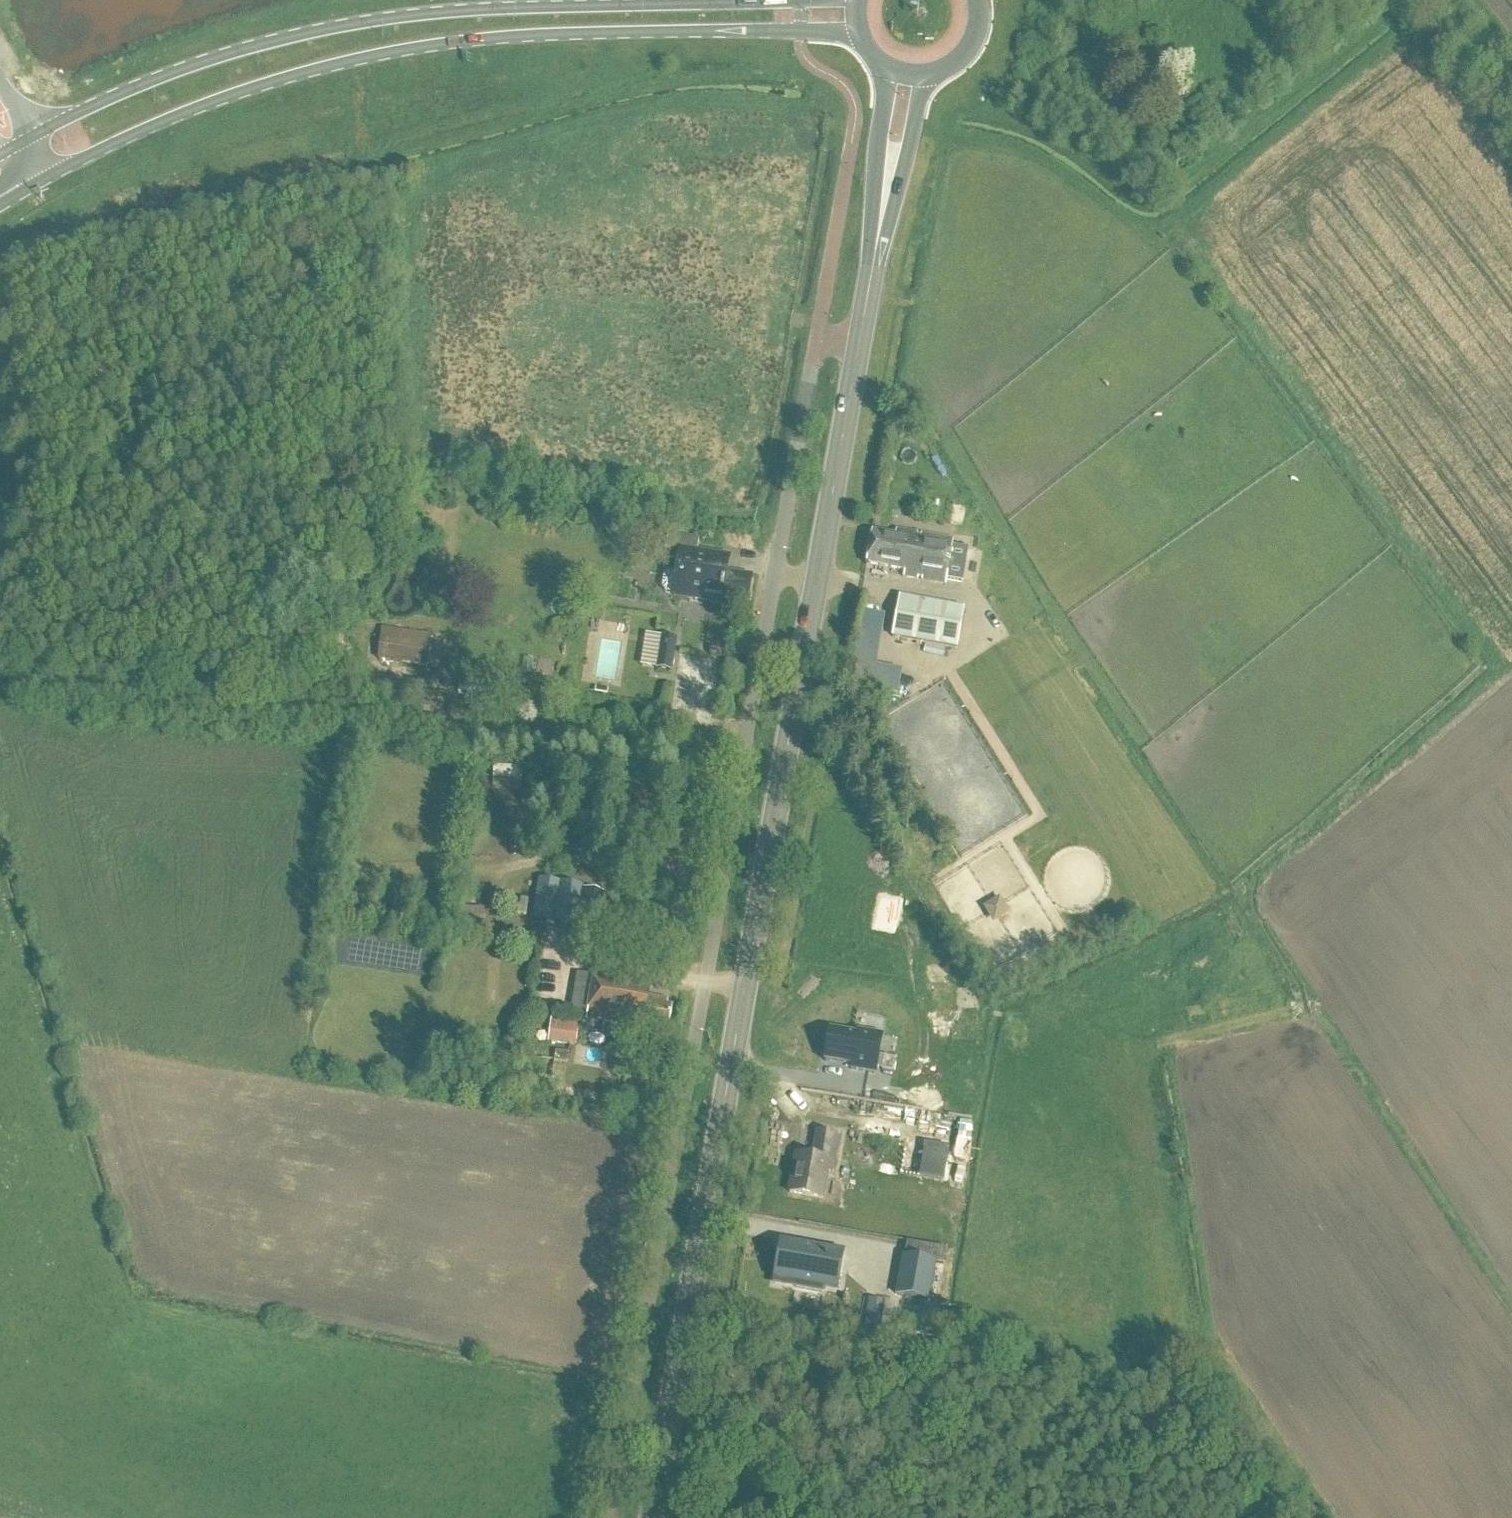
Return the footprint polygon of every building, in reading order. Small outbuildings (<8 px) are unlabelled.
[(903,579),(946,587),(953,541),(896,531),(895,537),(872,533),(866,567),(904,573),(903,579)] [(673,597),(746,609),(751,580),(726,576),(729,560),(690,554),(692,541),(672,538),(670,551),(680,553),(677,574),(668,573),(664,576),(661,589),(665,594),(673,595),(673,597)] [(892,639),(956,650),(964,610),(899,599),(892,639)] [(867,670),(885,670),(886,630),(868,629),(867,670)] [(377,661),(428,668),(432,644),(380,637),(377,661)] [(724,658),(724,657),(725,655),(725,654),(725,652),(725,651),(725,649),(724,648),(723,647),(721,646),(720,645),(718,645),(716,645),(715,645),(713,645),(712,646),(711,647),(710,649),(709,650),(709,652),(709,654),(709,655),(710,657),(711,658),(712,659),(713,660),(715,661),(716,661),(718,661),(720,661),(721,660),(722,660),(724,658)] [(418,683),(416,696),(431,699),(433,685),(418,683)] [(522,783),(522,770),(494,769),(494,781),(522,783)] [(569,794),(570,784),(555,782),(554,793),(569,794)] [(485,834),(504,839),(511,809),(492,805),(485,834)] [(539,880),(532,921),(554,924),(555,919),(560,888),(561,884),(539,880)] [(555,919),(554,924),(576,928),(583,888),(561,884),(560,888),(555,919)] [(606,897),(583,893),(574,941),(597,945),(606,897)] [(470,923),(486,921),(485,909),(469,911),(470,923)] [(587,1021),(668,1035),(672,1010),(667,1009),(668,1003),(649,999),(652,984),(596,973),(587,1021)] [(551,1044),(575,1047),(577,1025),(554,1023),(551,1044)] [(828,1032),(823,1063),(858,1069),(857,1073),(873,1076),(879,1040),(828,1032)] [(613,1054),(612,1064),(631,1067),(633,1054),(625,1053),(614,1052),(613,1054)] [(1059,1134),(1062,1103),(962,1090),(959,1117),(943,1115),(939,1147),(1051,1161),(1054,1133),(1059,1134)] [(790,1195),(823,1201),(827,1174),(833,1175),(840,1138),(817,1134),(812,1160),(796,1158),(790,1195)] [(925,1146),(919,1179),(942,1182),(948,1150),(925,1146)] [(780,1243),(774,1278),(796,1282),(795,1288),(821,1293),(822,1286),(835,1289),(842,1254),(780,1243)] [(903,1259),(897,1297),(927,1302),(934,1264),(903,1259)] [(899,1308),(896,1332),(936,1337),(939,1314),(899,1308)] [(866,1319),(864,1328),(879,1330),(881,1321),(866,1319)]
